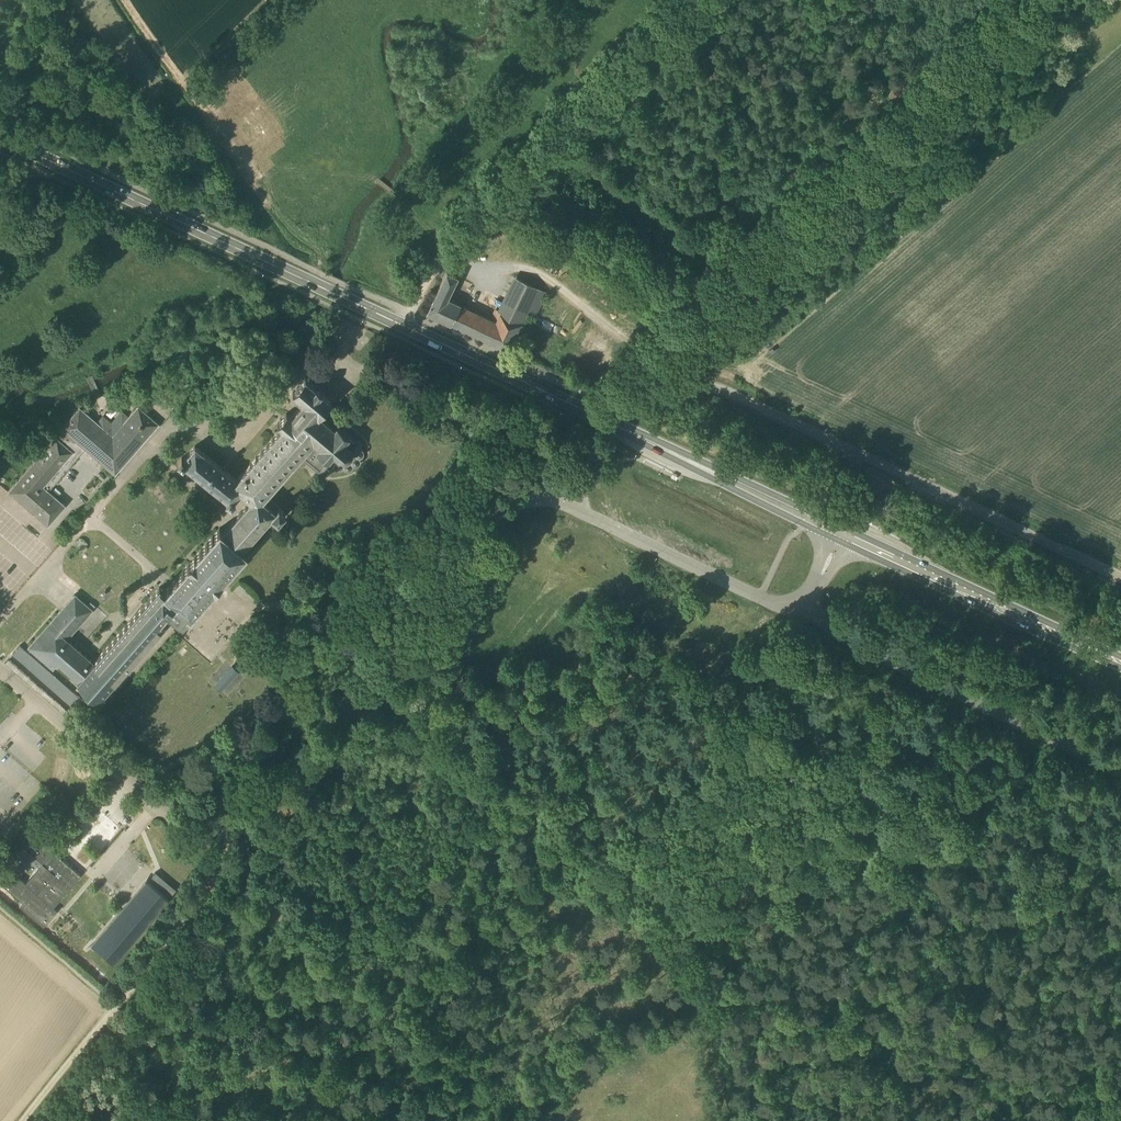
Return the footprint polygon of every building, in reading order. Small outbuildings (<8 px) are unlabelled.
[(495,322),(447,298),(457,276),(446,271),(427,312),(509,351),(528,312),(535,316),(548,291),(514,275),(497,309),(500,311),(495,322)] [(53,668),(58,662),(97,697),(172,612),(182,621),(189,613),(190,615),(246,551),(243,548),(272,515),(278,520),(286,512),(266,494),(302,454),(326,473),(334,463),(338,467),(342,469),(348,469),(353,468),(357,466),(360,462),(362,457),(363,452),(361,447),(359,442),(355,439),(337,424),(334,427),(319,414),(332,400),(305,377),(292,392),(303,402),(291,416),(286,413),(277,423),(282,427),(237,479),(195,446),(183,458),(182,457),(178,461),(183,466),(185,465),(226,499),(226,500),(230,504),(242,490),(251,499),(222,532),(219,529),(164,591),(159,587),(93,662),(68,640),(72,635),(70,633),(91,609),(75,594),(28,646),(53,668)] [(115,475),(159,424),(138,405),(112,434),(80,407),(61,428),(63,429),(57,436),(56,435),(8,490),(48,525),(66,504),(49,490),(85,448),(115,475)] [(113,521),(118,526),(126,517),(122,512),(113,521)] [(129,519),(122,531),(128,534),(135,522),(129,519)] [(61,569),(57,575),(74,589),(78,583),(61,569)] [(53,579),(45,591),(50,595),(58,583),(53,579)] [(53,906),(81,875),(41,840),(30,852),(42,862),(25,882),(13,871),(3,884),(22,901),(19,905),(43,926),(57,910),(53,906)] [(166,882),(162,887),(183,905),(187,900),(166,882)] [(155,888),(100,951),(120,969),(175,906),(155,888)]
